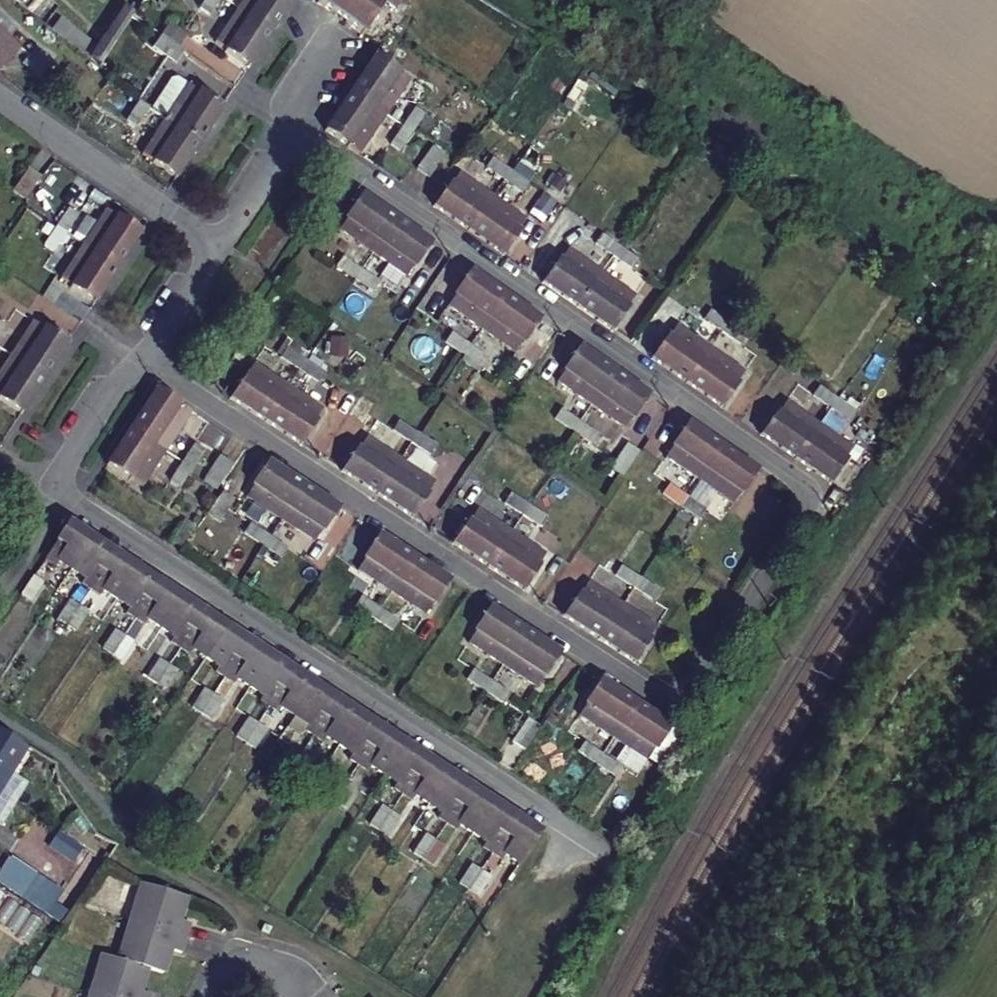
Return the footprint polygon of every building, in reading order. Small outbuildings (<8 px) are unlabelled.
[(207,16),(217,0),(203,0),(197,9),(207,16)] [(238,7),(273,29),(292,0),(243,0),(238,7)] [(340,18),(352,0),(316,0),(315,1),(340,18)] [(400,0),(352,0),(340,18),(363,34),(386,0),(395,7),(400,0)] [(89,52),(101,61),(135,9),(122,1),(89,52)] [(249,66),(273,29),(238,7),(215,42),(225,49),(224,51),(249,66)] [(53,31),(81,44),(87,32),(59,19),(53,31)] [(10,59),(20,49),(0,30),(0,49),(10,59)] [(152,47),(175,62),(183,50),(161,35),(152,47)] [(0,49),(0,70),(10,59),(0,49)] [(54,63),(36,49),(30,58),(48,71),(54,63)] [(377,52),(352,88),(387,111),(409,78),(397,70),(399,68),(377,52)] [(149,110),(164,119),(199,141),(223,106),(198,90),(200,87),(191,81),(188,86),(177,79),(169,80),(149,110)] [(349,144),(359,152),(387,111),(352,88),(326,129),(348,145),(349,144)] [(123,120),(133,127),(145,108),(137,101),(123,120)] [(425,111),(416,104),(404,123),(413,128),(425,111)] [(176,177),(199,141),(164,119),(142,154),(152,160),(151,163),(176,177)] [(404,123),(392,141),(399,147),(413,128),(404,123)] [(431,147),(416,167),(428,176),(444,156),(431,147)] [(512,168),(494,155),(487,164),(506,178),(512,168)] [(524,191),(531,181),(512,168),(506,178),(524,191)] [(433,205),(469,230),(493,195),(458,171),(451,182),(449,181),(433,205)] [(346,215),(339,226),(373,251),(397,218),(361,193),(346,213),(346,215)] [(519,229),(527,220),(493,195),(469,230),(504,254),(521,230),(519,229)] [(77,215),(67,209),(55,227),(65,233),(77,215)] [(116,217),(105,210),(82,244),(117,267),(141,230),(118,215),(116,217)] [(431,242),(397,218),(373,251),(406,274),(414,263),(416,264),(431,242)] [(55,227),(44,244),(53,251),(65,233),(55,227)] [(621,245),(602,231),(595,240),(614,253),(621,245)] [(94,302),(117,267),(82,244),(60,278),(71,284),(72,288),(94,302)] [(633,267),(640,258),(621,245),(614,253),(633,267)] [(541,281),(577,306),(602,271),(569,247),(561,258),(558,257),(541,281)] [(364,265),(344,251),(337,262),(357,275),(364,265)] [(374,288),(382,278),(364,265),(357,275),(374,288)] [(455,292),(447,302),(481,326),(504,293),(469,268),(454,291),(455,292)] [(628,306),(635,296),(602,271),(577,306),(613,331),(629,308),(628,306)] [(539,318),(504,293),(481,326),(515,351),(522,339),(524,340),(539,318)] [(729,320),(710,307),(703,316),(722,330),(729,320)] [(44,328),(32,320),(10,354),(45,377),(69,341),(45,326),(44,328)] [(741,343),(747,333),(729,320),(722,330),(741,343)] [(650,357),(686,382),(710,348),(676,324),(669,335),(667,333),(650,357)] [(452,327),(445,337),(463,351),(471,340),(452,327)] [(471,340),(463,351),(482,364),(489,353),(471,340)] [(287,342),(281,352),(301,365),(307,356),(287,342)] [(564,368),(556,378),(589,402),(612,369),(577,345),(563,366),(564,368)] [(737,382),(744,372),(710,348),(686,382),(721,407),(738,383),(737,382)] [(45,377),(10,354),(0,369),(0,400),(21,413),(45,377)] [(307,356),(301,365),(319,377),(325,368),(307,356)] [(229,396),(264,420),(289,383),(254,360),(246,372),(245,371),(229,396)] [(647,393),(612,369),(589,402),(622,424),(630,414),(632,415),(647,393)] [(316,417),(323,405),(289,383),(264,420),(302,444),(318,418),(316,417)] [(839,397),(819,383),(812,392),(832,407),(839,397)] [(156,387),(130,427),(166,450),(190,412),(178,404),(179,403),(156,387)] [(850,419),(857,410),(839,397),(832,407),(850,419)] [(759,433),(795,459),(820,424),(785,400),(778,410),(776,409),(759,433)] [(560,404),(554,414),(572,427),(579,417),(560,404)] [(400,416),(394,426),(414,439),(420,429),(400,416)] [(579,417),(572,427),(589,439),(597,429),(579,417)] [(671,444),(664,454),(697,477),(721,445),(686,421),(669,442),(671,444)] [(846,458),(853,448),(820,424),(795,459),(830,483),(847,459),(846,458)] [(106,464),(143,486),(166,450),(130,427),(106,464)] [(420,429),(414,439),(432,451),(438,442),(420,429)] [(341,470),(378,494),(402,456),(368,434),(360,445),(358,444),(341,470)] [(204,448),(195,442),(183,461),(193,467),(204,448)] [(757,470),(721,445),(697,477),(731,501),(739,490),(741,491),(757,470)] [(217,451),(201,478),(217,488),(233,461),(217,451)] [(428,490),(436,479),(402,456),(378,494),(413,517),(431,491),(428,490)] [(251,485),(244,495),(280,519),(303,483),(266,459),(249,484),(251,485)] [(183,461),(171,481),(180,487),(193,467),(183,461)] [(668,479),(661,489),(680,503),(686,493),(668,479)] [(338,507),(303,483),(280,519),(313,542),(321,529),(323,529),(338,507)] [(220,518),(231,494),(219,489),(208,513),(220,518)] [(510,489),(503,498),(524,512),(530,502),(510,489)] [(686,493),(680,503),(697,515),(704,505),(686,493)] [(530,502),(524,512),(542,524),(548,514),(530,502)] [(450,542),(487,566),(512,529),(476,506),(469,517),(466,516),(450,542)] [(68,522),(40,566),(53,574),(57,568),(67,575),(92,537),(68,522)] [(269,536),(249,523),(242,534),(262,547),(269,536)] [(537,563),(545,551),(512,529),(487,566),(523,590),(539,565),(537,563)] [(364,559),(357,570),(390,591),(413,556),(378,533),(362,558),(364,559)] [(280,559),(287,548),(269,536),(262,547),(280,559)] [(77,581),(73,587),(86,595),(115,552),(92,537),(67,575),(77,581)] [(115,552),(86,595),(101,604),(104,599),(112,604),(137,567),(115,552)] [(450,580),(413,556),(390,591),(426,615),(433,604),(434,604),(450,580)] [(621,561),(614,570),(634,583),(640,573),(621,561)] [(120,610),(117,616),(130,625),(159,581),(137,567),(112,604),(120,610)] [(640,573),(634,583),(652,596),(659,586),(640,573)] [(561,614),(599,638),(622,602),(587,579),(580,590),(577,591),(561,614)] [(159,581),(130,625),(144,634),(148,628),(157,634),(182,596),(159,581)] [(28,582),(17,601),(26,607),(39,589),(28,582)] [(379,607),(360,595),(353,606),(372,619),(379,607)] [(165,639),(161,646),(175,654),(204,610),(182,596),(157,634),(165,639)] [(649,636),(657,624),(622,602),(599,638),(635,661),(652,638),(649,636)] [(473,630),(466,641),(501,665),(525,629),(488,605),(471,629),(473,630)] [(75,612),(67,606),(54,625),(63,631),(75,612)] [(391,631),(398,620),(379,607),(372,619),(391,631)] [(204,610),(175,654),(188,662),(192,657),(201,663),(227,625),(204,610)] [(72,638),(85,618),(75,612),(63,631),(72,638)] [(210,669),(206,675),(220,684),(249,640),(227,625),(201,663),(210,669)] [(560,652),(525,629),(501,665),(534,687),(542,676),(544,676),(560,652)] [(119,641),(109,634),(95,654),(106,661),(119,641)] [(249,640),(220,684),(233,693),(238,686),(246,692),(272,654),(249,640)] [(114,666),(127,647),(119,641),(106,661),(114,666)] [(255,697),(251,704),(265,713),(294,669),(272,654),(246,692),(255,697)] [(163,671),(154,664),(141,683),(151,690),(163,671)] [(294,669),(265,713),(278,721),(282,715),(291,722),(317,684),(294,669)] [(491,681),(473,669),(465,680),(484,693),(491,681)] [(160,696),(173,677),(163,671),(151,690),(160,696)] [(584,704),(578,715),(612,738),(636,701),(599,677),(583,702),(584,704)] [(503,705),(511,694),(491,681),(484,693),(503,705)] [(300,728),(296,734),(309,742),(338,698),(317,684),(291,722),(300,728)] [(209,701),(199,695),(188,714),(196,720),(209,701)] [(338,698),(309,742),(323,752),(327,745),(335,750),(360,712),(338,698)] [(205,725),(218,706),(209,701),(196,720),(205,725)] [(671,725),(636,701),(612,738),(646,760),(653,748),(655,749),(671,725)] [(344,756),(340,762),(354,771),(383,727),(360,712),(335,750),(344,756)] [(523,752),(539,728),(526,721),(511,744),(523,752)] [(254,729),(244,723),(232,741),(242,748),(254,729)] [(383,727),(354,771),(367,779),(370,773),(380,780),(405,741),(383,727)] [(0,729),(0,794),(28,746),(0,729)] [(250,753),(263,735),(254,729),(242,748),(250,753)] [(386,785),(383,790),(398,800),(427,756),(405,741),(380,780),(386,785)] [(603,754),(582,741),(575,754),(595,766),(603,754)] [(298,759),(288,752),(276,772),(286,778),(298,759)] [(612,776),(620,765),(603,754),(595,766),(612,776)] [(427,756),(398,800),(411,809),(415,802),(425,809),(450,771),(427,756)] [(295,784),(307,765),(298,759),(286,778),(295,784)] [(433,815),(429,821),(443,830),(472,785),(450,771),(425,809),(433,815)] [(472,785),(443,830),(456,839),(460,833),(470,839),(496,800),(472,785)] [(478,844),(474,850),(488,859),(517,814),(496,800),(470,839),(478,844)] [(386,817),(377,811),(364,830),(374,836),(386,817)] [(517,814),(488,859),(501,868),(505,862),(516,868),(541,829),(517,814)] [(384,842),(395,824),(386,817),(374,836),(384,842)] [(431,847),(421,840),(409,859),(419,866),(431,847)] [(428,872),(440,853),(431,847),(419,866),(428,872)] [(476,876),(466,870),(455,888),(464,894),(476,876)] [(474,901),(486,882),(476,876),(464,894),(474,901)] [(135,920),(124,959),(107,954),(94,996),(153,996),(155,993),(144,990),(151,967),(167,973),(175,949),(187,952),(191,936),(195,924),(183,920),(189,898),(147,883),(135,920)]
